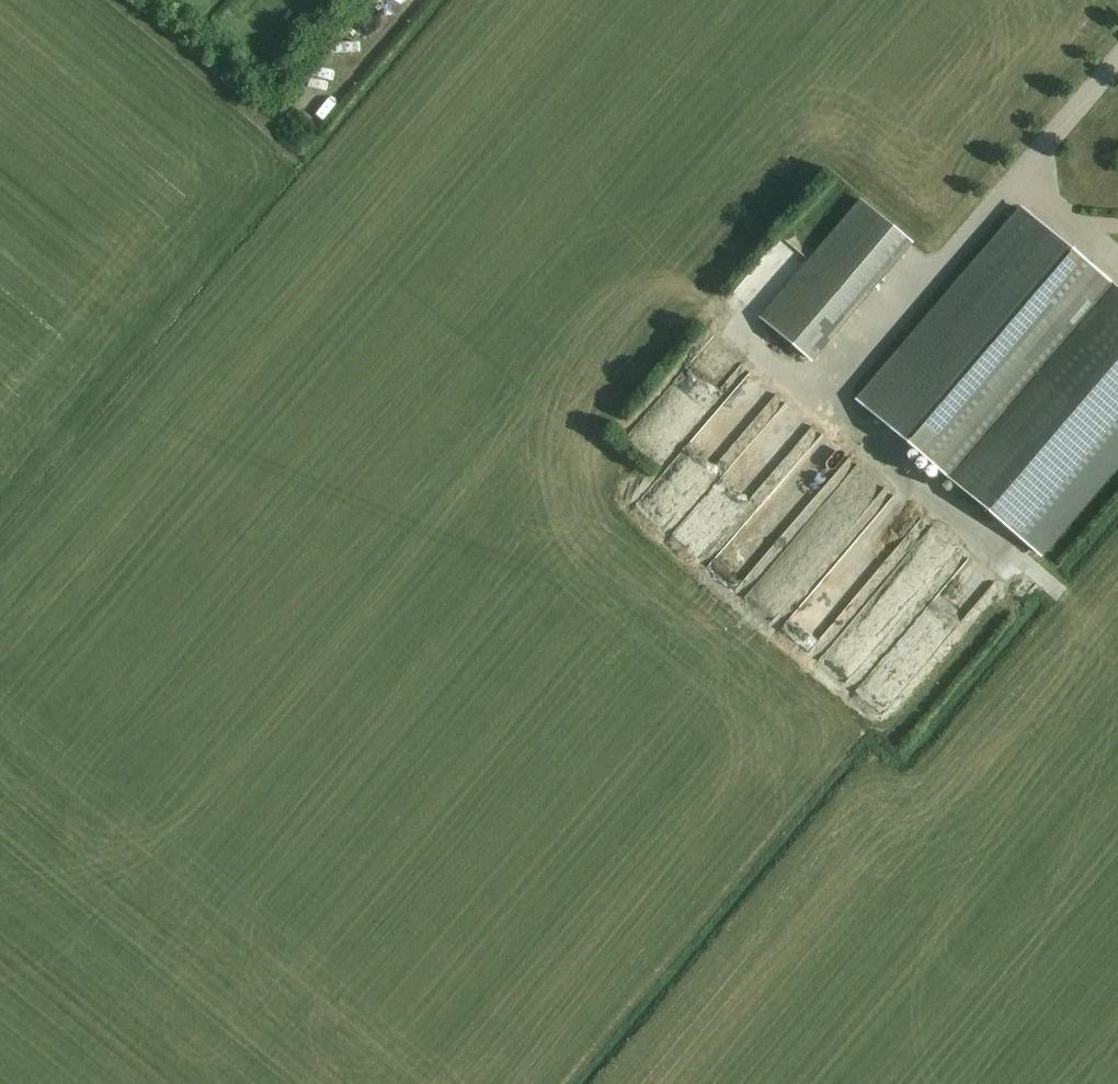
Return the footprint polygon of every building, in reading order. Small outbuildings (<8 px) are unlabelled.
[(860,200),(760,318),(809,360),(910,242),(860,200)] [(861,400),(1020,536),(1055,566),(1117,487),(1117,292),(1022,211),(861,400)] [(682,388),(655,416),(667,428),(694,400),(682,388)] [(730,395),(652,487),(672,504),(750,413),(730,395)] [(747,528),(764,544),(782,524),(765,509),(747,528)] [(778,558),(767,576),(793,592),(804,573),(778,558)]
